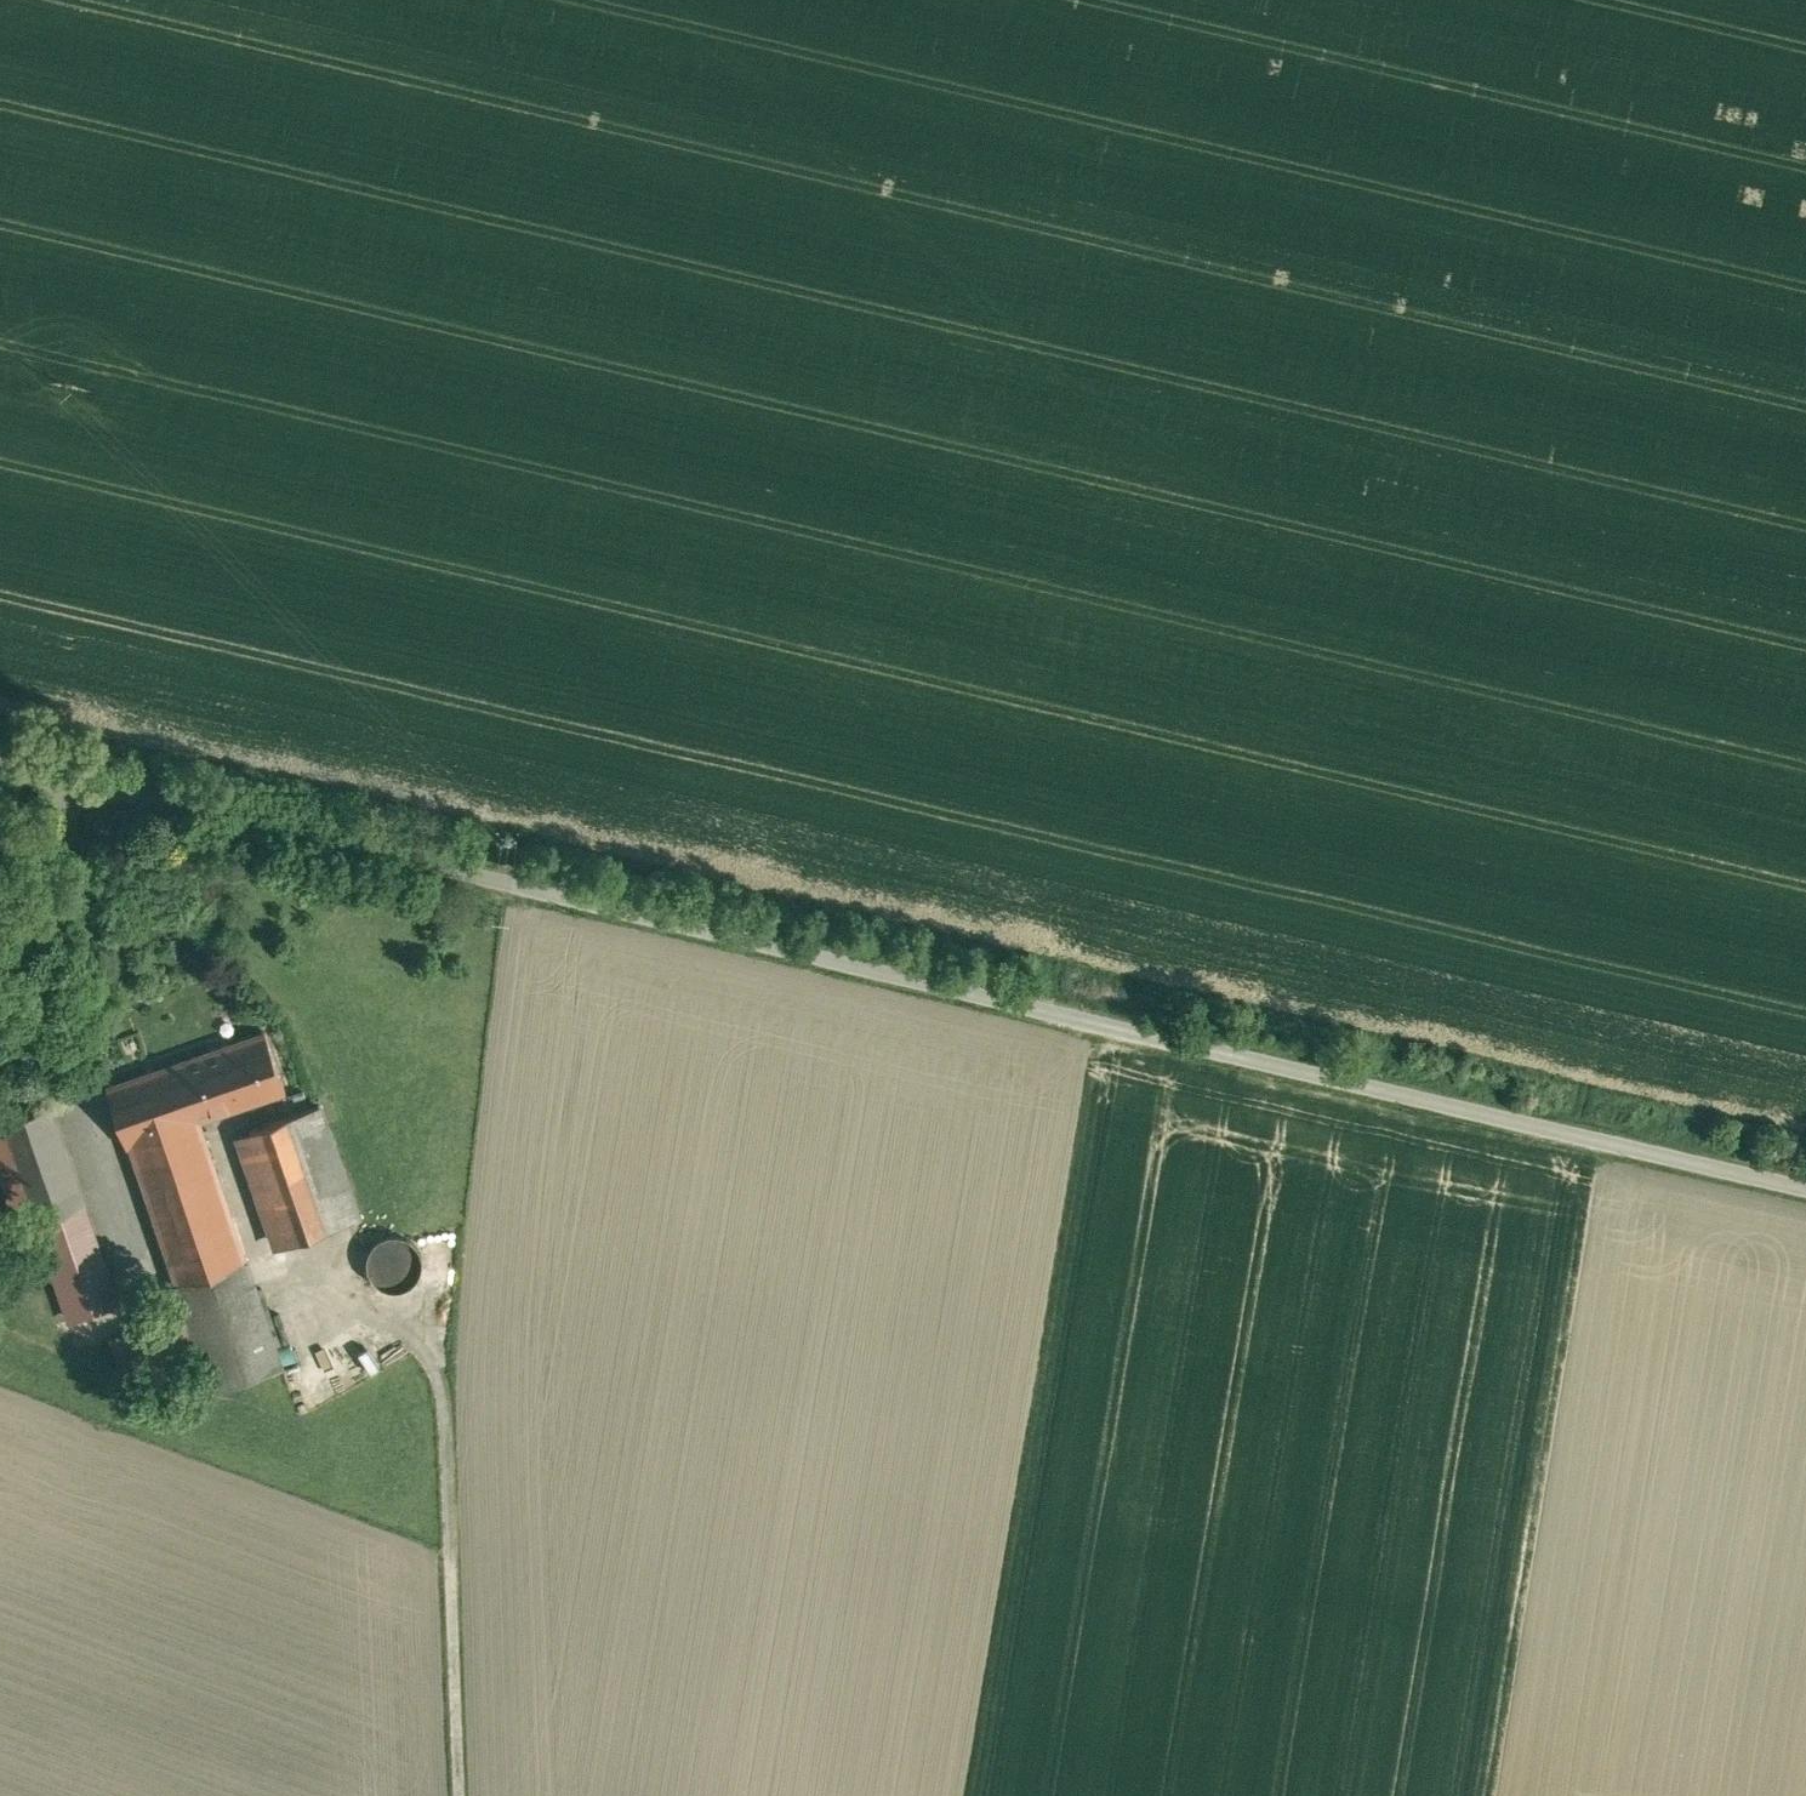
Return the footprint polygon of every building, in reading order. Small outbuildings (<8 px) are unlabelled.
[(148,988),(79,1010),(139,1195),(207,1172),(148,988)] [(327,1139),(280,1030),(216,1057),(264,1166),(327,1139)] [(14,1031),(0,1036),(0,1148),(48,1133),(14,1031)] [(49,1136),(0,1155),(0,1172),(28,1244),(83,1223),(49,1136)] [(385,1198),(375,1198),(358,1209),(349,1231),(359,1256),(378,1265),(403,1258),(413,1245),(415,1223),(403,1204),(385,1198)] [(75,1320),(127,1305),(103,1222),(88,1226),(94,1248),(57,1259),(75,1320)] [(223,1385),(293,1364),(269,1283),(239,1291),(237,1284),(234,1274),(211,1281),(214,1291),(200,1296),(203,1305),(121,1329),(134,1373),(213,1350),(223,1385)]
